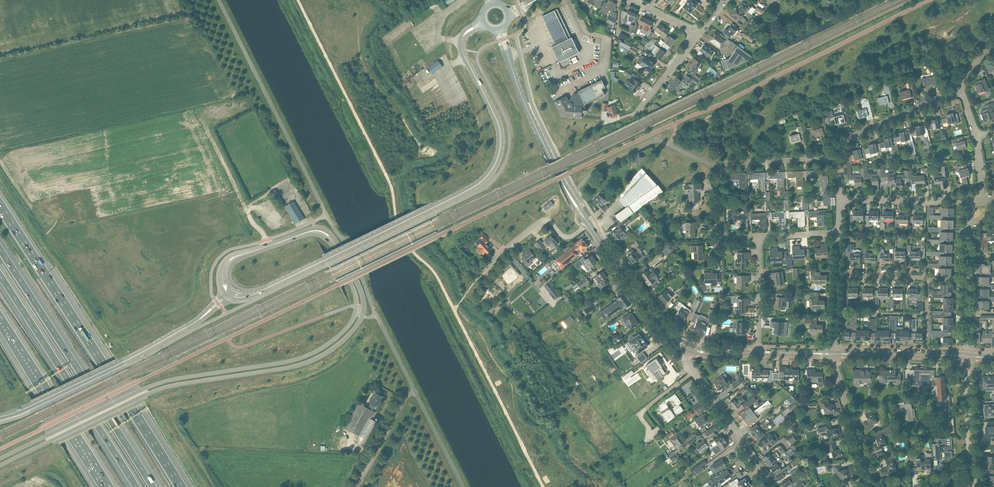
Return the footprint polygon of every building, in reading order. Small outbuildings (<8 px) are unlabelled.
[(601,10),(607,13),(608,12),(611,14),(610,16),(605,24),(612,28),(616,19),(617,13),(616,13),(612,11),(616,4),(612,2),(612,1),(611,1),(609,0),(607,3),(605,2),(601,10)] [(683,7),(690,13),(698,3),(694,0),(688,0),(683,7)] [(738,8),(744,13),(749,17),(752,14),(752,15),(756,9),(755,9),(752,6),(748,3),(746,6),(741,3),(738,8)] [(767,9),(774,13),(776,15),(779,12),(769,5),(767,9)] [(738,8),(737,7),(731,14),(734,16),(733,17),(736,19),(736,18),(739,20),(737,23),(740,26),(740,25),(744,28),(749,22),(745,19),(742,16),(744,13),(738,8)] [(542,16),(551,35),(555,45),(554,45),(551,47),(554,53),(558,62),(579,53),(571,37),(557,9),(542,16)] [(622,10),(621,18),(623,19),(622,21),(626,23),(628,20),(632,22),(633,22),(634,19),(637,14),(628,10),(627,12),(622,10)] [(641,25),(639,29),(642,30),(647,19),(641,17),(638,24),(641,25)] [(647,19),(642,30),(645,32),(644,34),(645,35),(647,36),(651,30),(649,29),(652,22),(647,19)] [(659,24),(655,30),(661,35),(666,29),(659,24)] [(734,36),(734,37),(739,31),(737,30),(731,25),(727,30),(725,29),(723,31),(723,32),(726,34),(725,35),(724,36),(728,39),(728,38),(729,37),(730,37),(732,39),(734,36)] [(666,29),(661,35),(667,39),(665,43),(663,46),(667,49),(670,46),(670,47),(675,40),(670,36),(669,36),(667,34),(669,31),(666,29)] [(617,38),(623,41),(626,42),(628,36),(620,32),(617,38)] [(731,42),(720,33),(718,36),(715,33),(712,37),(711,36),(710,39),(711,39),(710,40),(720,47),(723,43),(728,47),(731,42)] [(621,41),(619,45),(620,46),(620,47),(620,48),(620,49),(620,50),(620,51),(621,51),(621,52),(622,52),(623,52),(624,52),(625,52),(626,52),(626,51),(627,51),(627,50),(628,51),(629,50),(630,48),(631,47),(632,46),(627,43),(621,41)] [(699,51),(697,54),(701,56),(703,54),(710,59),(715,52),(704,44),(699,51)] [(660,59),(665,52),(657,46),(652,52),(660,59)] [(737,46),(732,53),(728,59),(721,61),(725,71),(753,58),(737,46)] [(644,58),(643,57),(643,56),(642,56),(641,56),(640,57),(637,62),(643,66),(643,67),(649,71),(655,64),(648,59),(645,57),(644,58)] [(691,71),(690,73),(693,76),(698,71),(696,69),(701,63),(693,58),(686,67),(687,68),(688,69),(691,71)] [(433,74),(443,67),(438,60),(428,67),(433,74)] [(938,87),(937,82),(934,72),(932,69),(929,70),(931,76),(922,79),(923,86),(931,84),(932,88),(938,87)] [(686,75),(682,81),(684,84),(687,86),(691,81),(696,84),(698,81),(693,76),(691,78),(686,75)] [(684,84),(682,81),(676,77),(668,88),(675,94),(680,92),(679,91),(682,86),(686,89),(689,87),(687,86),(684,84)] [(639,86),(641,84),(634,79),(633,80),(631,78),(626,86),(635,92),(637,89),(638,90),(640,87),(639,86)] [(974,82),(978,93),(985,91),(987,96),(992,94),(990,88),(989,89),(985,78),(974,82)] [(563,116),(581,117),(582,112),(586,112),(586,110),(584,110),(585,105),(584,103),(585,103),(604,94),(604,95),(605,95),(602,89),(605,88),(602,80),(601,80),(602,81),(601,81),(601,80),(579,90),(579,91),(578,90),(578,91),(579,92),(579,93),(575,95),(574,95),(573,96),(573,97),(572,97),(572,98),(571,99),(570,100),(570,101),(570,102),(569,102),(569,101),(567,97),(566,96),(555,101),(562,115),(563,115),(563,116)] [(909,89),(907,90),(900,92),(902,99),(910,97),(911,101),(917,100),(912,82),(908,83),(909,89)] [(894,106),(893,101),(891,94),(889,84),(884,85),(886,91),(883,96),(877,98),(879,105),(887,103),(888,107),(894,106)] [(867,120),(873,119),(868,99),(863,100),(866,108),(856,111),(858,118),(866,116),(867,120)] [(986,105),(988,109),(980,111),(985,122),(993,119),(993,114),(993,113),(993,112),(993,105),(993,102),(986,105)] [(611,118),(618,116),(615,106),(608,108),(609,111),(611,118)] [(850,125),(849,120),(845,107),(841,108),(842,113),(833,115),(832,111),(828,112),(829,116),(827,117),(828,123),(835,122),(835,124),(843,122),(844,126),(850,125)] [(943,124),(948,123),(948,124),(955,122),(956,124),(960,123),(957,113),(953,114),(953,113),(946,115),(946,118),(942,119),(943,124)] [(823,139),(829,138),(824,117),(819,118),(822,127),(815,129),(814,126),(807,128),(809,136),(814,135),(814,137),(822,135),(823,139)] [(942,119),(938,120),(938,119),(930,121),(931,124),(926,125),(927,130),(932,129),(933,130),(936,129),(937,131),(940,130),(940,133),(939,133),(942,141),(947,140),(946,134),(944,135),(943,130),(944,129),(943,124),(942,119)] [(925,137),(924,138),(925,143),(930,141),(927,130),(926,125),(922,126),(922,125),(915,127),(916,130),(911,131),(912,136),(917,135),(917,136),(924,134),(925,137)] [(806,144),(801,126),(797,127),(799,133),(789,136),(791,143),(799,141),(800,145),(806,144)] [(910,130),(899,133),(900,136),(895,137),(896,142),(901,141),(902,142),(906,141),(907,142),(908,142),(909,145),(908,145),(910,152),(916,150),(912,136),(911,131),(910,130)] [(896,142),(895,137),(892,138),(891,137),(884,139),(885,142),(880,143),(881,148),(886,147),(886,148),(893,146),(894,149),(893,150),(894,154),(897,153),(897,154),(899,154),(898,147),(896,142)] [(964,141),(963,137),(953,139),(954,143),(956,143),(957,150),(959,150),(960,155),(965,154),(963,148),(967,148),(965,140),(964,141)] [(882,153),(881,148),(880,143),(876,144),(876,143),(868,145),(869,148),(864,149),(865,154),(870,153),(871,154),(878,152),(878,154),(882,153)] [(855,159),(855,160),(862,158),(863,160),(867,159),(865,154),(864,149),(861,150),(860,149),(853,151),(854,154),(848,155),(849,157),(850,160),(855,159)] [(638,152),(631,162),(637,167),(644,157),(638,152)] [(962,183),(957,184),(958,188),(969,186),(966,176),(970,175),(968,168),(967,168),(966,164),(956,167),(957,171),(959,170),(962,183)] [(943,175),(934,176),(935,184),(941,183),(941,189),(946,189),(945,179),(949,179),(947,165),(942,165),(943,175)] [(878,174),(868,174),(867,166),(861,166),(861,175),(862,181),(872,181),(872,187),(879,187),(879,180),(878,180),(878,174)] [(851,167),(844,167),(845,182),(849,182),(849,180),(855,179),(856,185),(854,185),(855,188),(858,188),(858,185),(862,185),(862,181),(861,175),(851,175),(851,173),(851,167)] [(620,221),(623,220),(663,191),(658,184),(642,168),(635,175),(623,187),(625,189),(620,195),(628,206),(615,215),(620,221)] [(925,177),(928,177),(928,172),(928,168),(924,168),(924,175),(915,175),(915,183),(925,183),(925,177)] [(823,191),(823,198),(830,198),(830,190),(828,190),(828,189),(828,187),(828,185),(828,176),(822,176),(822,170),(809,170),(808,170),(808,171),(806,171),(807,177),(815,177),(815,186),(822,186),(822,191),(823,191)] [(895,175),(895,173),(884,173),(884,170),(878,170),(878,174),(878,180),(879,180),(883,180),(883,178),(889,178),(889,183),(888,183),(888,186),(892,186),(892,184),(895,183),(895,175)] [(912,181),(911,170),(905,170),(905,175),(895,175),(895,183),(895,186),(899,186),(899,188),(903,188),(903,185),(902,185),(901,179),(907,179),(907,181),(912,181)] [(787,171),(788,178),(796,177),(796,187),(804,186),(803,171),(790,171),(789,171),(787,171)] [(750,179),(750,182),(758,182),(758,188),(766,188),(765,172),(752,173),(751,173),(749,173),(750,179)] [(770,172),(768,172),(769,179),(777,178),(777,187),(781,187),(781,198),(785,198),(785,200),(789,199),(788,191),(785,191),(784,172),(771,172),(770,172)] [(733,174),(733,173),(732,174),(730,174),(731,180),(739,180),(739,189),(746,189),(746,173),(733,174)] [(223,185),(227,197),(234,194),(230,183),(223,185)] [(689,202),(693,202),(698,202),(698,192),(701,192),(701,185),(698,185),(698,184),(689,184),(689,185),(685,185),(685,192),(689,192),(689,202)] [(275,189),(271,192),(278,202),(281,200),(275,189)] [(592,202),(604,213),(609,207),(606,205),(604,208),(602,206),(606,201),(599,194),(592,202)] [(295,223),(304,218),(294,201),(286,206),(285,207),(295,223)] [(551,201),(543,207),(546,211),(553,204),(551,201)] [(954,216),(954,208),(942,207),(941,215),(941,216),(943,216),(954,216)] [(775,212),(770,213),(770,219),(778,219),(779,228),(786,227),(786,218),(786,212),(785,212),(783,212),(783,211),(779,211),(779,210),(775,210),(775,212)] [(824,210),(808,211),(808,217),(816,217),(817,226),(824,226),(824,210)] [(854,219),(864,219),(864,211),(854,210),(854,215),(851,215),(850,223),(854,223),(854,219)] [(789,212),(789,218),(797,218),(798,227),(805,227),(805,222),(805,211),(789,212)] [(866,215),(865,220),(865,223),(865,226),(870,226),(870,220),(879,220),(879,216),(879,211),(869,211),(869,213),(869,215),(866,215)] [(880,224),(880,230),(885,229),(885,223),(884,223),(884,220),(894,220),(894,216),(894,211),(884,211),(884,216),(881,216),(880,221),(880,224)] [(727,212),(727,221),(740,220),(741,229),(748,229),(748,213),(732,214),(732,212),(727,212)] [(751,213),(751,220),(759,219),(760,229),(767,228),(767,213),(751,213)] [(899,223),(907,223),(908,223),(909,215),(899,214),(899,219),(896,219),(895,226),(899,227),(899,223)] [(914,223),(918,224),(923,224),(924,215),(914,215),(914,219),(910,219),(910,224),(910,227),(914,227),(914,223)] [(929,215),(928,219),(941,219),(941,227),(941,228),(943,228),(953,228),(954,220),(943,220),(943,216),(941,216),(941,215),(929,215)] [(620,221),(616,224),(619,228),(617,230),(616,230),(614,231),(610,234),(611,235),(610,236),(612,238),(613,237),(616,241),(618,239),(620,242),(624,239),(624,238),(625,238),(625,237),(625,236),(626,236),(626,235),(625,235),(625,234),(620,227),(625,223),(623,220),(620,221)] [(686,236),(690,236),(695,236),(694,228),(698,228),(698,222),(686,223),(686,236)] [(928,227),(928,231),(941,231),(940,239),(940,240),(942,240),(953,240),(953,232),(942,232),(943,228),(941,228),(941,227),(928,227)] [(984,234),(985,252),(988,252),(988,240),(993,240),(993,233),(993,230),(987,230),(987,233),(984,234)] [(981,252),(982,252),(985,252),(984,234),(981,234),(981,231),(974,231),(974,234),(974,235),(974,241),(981,241),(981,252)] [(491,249),(485,243),(489,240),(483,234),(475,242),(480,247),(477,250),(480,253),(483,251),(486,254),(491,249)] [(554,247),(558,244),(554,240),(555,239),(554,239),(551,235),(542,242),(540,239),(534,244),(541,251),(551,243),(554,247)] [(573,247),(576,251),(580,248),(582,251),(588,246),(582,239),(576,244),(573,247)] [(928,239),(927,243),(940,244),(940,252),(945,252),(952,252),(953,244),(942,244),(942,240),(940,240),(940,239),(928,239)] [(666,243),(660,249),(663,253),(670,246),(666,243)] [(827,256),(827,244),(821,244),(821,248),(815,248),(815,257),(827,256)] [(861,253),(861,250),(860,250),(859,250),(855,249),(855,250),(854,250),(854,244),(846,244),(846,257),(851,257),(851,261),(861,261),(861,257),(863,257),(863,253),(861,253)] [(694,246),(689,246),(689,253),(694,252),(694,259),(702,259),(707,259),(706,259),(706,253),(702,253),(702,246),(702,245),(697,245),(694,246)] [(863,253),(863,257),(866,257),(866,261),(876,262),(876,257),(878,257),(878,253),(866,253),(866,252),(867,252),(867,245),(863,245),(863,253)] [(925,249),(921,249),(921,251),(916,251),(911,251),(911,245),(908,245),(908,250),(908,255),(911,255),(911,260),(921,260),(921,257),(924,257),(924,256),(925,256),(925,249)] [(572,246),(572,247),(555,261),(561,268),(578,254),(576,251),(573,247),(572,246)] [(633,263),(639,259),(639,260),(644,257),(641,253),(643,251),(640,246),(637,248),(638,249),(634,252),(632,249),(628,252),(630,254),(628,256),(633,263)] [(804,258),(804,254),(804,249),(799,249),(799,246),(793,246),(792,246),(793,259),(804,258)] [(878,246),(878,253),(878,257),(881,257),(881,262),(891,262),(891,253),(881,253),(881,246),(878,246)] [(896,247),(893,247),(893,255),(896,255),(896,259),(906,259),(906,251),(896,251),(896,247)] [(770,248),(771,261),(782,260),(782,263),(786,263),(787,263),(787,256),(782,256),(782,251),(781,251),(777,251),(777,248),(770,248)] [(524,257),(521,259),(524,263),(528,267),(532,263),(531,261),(536,257),(533,254),(530,250),(529,249),(522,255),(523,256),(524,257)] [(744,250),(734,250),(734,253),(737,253),(737,262),(735,262),(735,268),(746,268),(746,259),(749,259),(749,253),(744,252),(744,250)] [(940,252),(927,251),(927,255),(940,256),(939,264),(941,264),(952,264),(952,256),(945,256),(945,252),(940,252)] [(596,263),(591,255),(587,258),(584,255),(580,258),(581,259),(574,264),(575,265),(575,264),(574,264),(577,262),(579,266),(582,264),(588,271),(591,269),(590,267),(596,263)] [(993,265),(993,260),(988,260),(988,264),(977,264),(977,273),(988,273),(989,273),(989,272),(989,265),(993,265)] [(939,268),(939,276),(951,277),(952,268),(941,268),(941,264),(939,264),(926,263),(926,267),(939,268)] [(506,274),(502,276),(508,285),(518,278),(511,268),(505,272),(506,274)] [(643,273),(641,275),(642,276),(646,282),(648,285),(649,284),(650,286),(653,290),(659,286),(656,282),(659,279),(651,268),(649,269),(646,272),(645,272),(643,273)] [(814,283),(826,283),(826,275),(820,275),(820,268),(811,268),(811,279),(814,278),(814,283)] [(705,283),(705,282),(717,282),(720,282),(720,273),(717,273),(716,273),(717,273),(712,273),(712,270),(705,270),(704,270),(705,283)] [(604,286),(608,283),(605,279),(607,277),(602,271),(597,275),(594,278),(598,283),(601,281),(604,286)] [(780,284),(784,284),(782,271),(770,273),(771,279),(775,279),(776,284),(775,285),(779,284),(779,285),(780,284)] [(988,273),(988,277),(977,277),(977,285),(988,285),(989,285),(989,284),(989,277),(993,277),(993,272),(989,272),(989,273),(988,273)] [(740,288),(742,288),(745,288),(745,282),(749,282),(749,276),(737,276),(737,288),(740,288)] [(577,284),(572,288),(575,292),(577,291),(577,290),(580,288),(580,289),(589,282),(586,278),(577,284)] [(554,299),(559,295),(549,283),(545,286),(550,292),(549,293),(554,299)] [(929,294),(932,294),(951,295),(952,295),(952,291),(954,291),(954,284),(951,284),(950,284),(944,284),(944,291),(932,291),(932,289),(929,289),(929,294)] [(988,285),(988,289),(977,289),(977,297),(988,297),(989,297),(989,289),(993,289),(993,284),(989,284),(989,285),(988,285)] [(680,296),(687,288),(684,286),(677,294),(680,296)] [(858,297),(858,293),(858,288),(848,288),(848,289),(844,289),(844,307),(848,307),(848,297),(858,297)] [(863,293),(860,292),(860,308),(863,308),(863,297),(873,297),(873,288),(863,288),(863,293)] [(875,293),(875,300),(878,300),(878,297),(888,297),(888,288),(878,288),(878,293),(875,293)] [(893,293),(890,293),(890,312),(893,312),(893,297),(903,297),(903,288),(893,288),(893,293)] [(666,289),(662,293),(658,296),(665,304),(673,296),(666,289)] [(908,293),(907,293),(905,293),(905,304),(908,304),(908,297),(918,297),(918,299),(923,300),(923,292),(918,292),(918,289),(908,289),(908,293)] [(616,299),(617,300),(602,310),(608,319),(623,308),(623,309),(631,303),(624,293),(616,299)] [(565,294),(563,296),(565,299),(565,298),(567,299),(569,302),(571,301),(568,298),(569,298),(565,294)] [(811,299),(809,299),(809,308),(812,308),(824,308),(824,300),(823,300),(824,300),(818,300),(818,295),(811,295),(811,299)] [(932,295),(932,297),(932,298),(944,298),(944,305),(953,305),(953,298),(951,298),(951,295),(932,295)] [(734,312),(746,312),(745,312),(745,305),(749,305),(749,299),(748,299),(748,298),(745,298),(745,299),(739,299),(739,296),(731,296),(732,296),(732,298),(732,302),(736,303),(736,302),(737,302),(737,308),(734,308),(734,312)] [(785,297),(781,297),(776,297),(776,301),(773,301),(772,308),(785,309),(785,297)] [(988,297),(988,301),(977,301),(977,309),(989,309),(989,301),(993,301),(993,297),(989,297),(988,297)] [(679,309),(679,310),(676,315),(684,320),(691,311),(679,302),(675,306),(679,309)] [(953,305),(944,305),(944,311),(932,311),(932,314),(950,314),(950,311),(953,311),(953,305)] [(630,313),(623,318),(627,325),(627,326),(627,327),(628,328),(629,328),(630,328),(630,329),(634,326),(635,327),(640,323),(637,319),(636,320),(630,313)] [(694,313),(690,321),(695,324),(694,328),(703,332),(707,323),(698,318),(699,316),(694,313)] [(943,324),(953,324),(953,318),(950,318),(950,314),(932,314),(932,318),(944,318),(943,324)] [(567,326),(575,321),(571,315),(564,320),(567,326)] [(893,319),(893,338),(896,338),(896,340),(903,340),(903,331),(896,331),(897,316),(893,316),(893,319)] [(853,338),(853,337),(853,318),(850,318),(850,324),(847,324),(847,325),(847,330),(843,330),(843,336),(843,337),(843,339),(850,340),(850,338),(853,338)] [(863,340),(863,330),(856,330),(857,318),(853,318),(853,337),(853,338),(856,338),(856,340),(863,340)] [(873,338),(873,337),(873,319),(870,318),(869,330),(863,330),(863,340),(870,340),(870,338),(873,338)] [(733,319),(733,328),(737,328),(737,334),(746,334),(746,333),(745,333),(745,329),(749,329),(749,323),(749,322),(741,322),(741,319),(733,319)] [(873,319),(873,337),(873,338),(876,338),(876,340),(883,340),(883,330),(876,330),(877,319),(873,319)] [(890,338),(893,338),(893,319),(889,319),(889,330),(883,330),(883,340),(890,340),(890,338)] [(909,331),(903,331),(903,340),(909,340),(909,339),(913,339),(913,319),(909,319),(909,331)] [(916,339),(916,341),(923,341),(923,338),(923,337),(923,331),(916,331),(917,319),(913,319),(913,339),(916,339)] [(977,322),(976,342),(987,342),(987,331),(981,331),(981,322),(987,322),(987,319),(980,319),(977,319),(977,322)] [(786,337),(788,322),(771,320),(770,327),(774,327),(773,333),(777,333),(777,336),(786,337)] [(822,333),(822,325),(816,325),(816,320),(806,320),(805,323),(810,323),(810,332),(822,333)] [(932,334),(950,334),(950,331),(953,331),(953,324),(943,324),(943,331),(932,330),(932,334)] [(645,340),(642,337),(641,338),(638,333),(634,336),(628,340),(629,340),(628,340),(634,349),(632,350),(635,355),(644,349),(643,348),(647,345),(644,341),(645,340)] [(943,338),(943,344),(950,344),(951,345),(951,344),(953,344),(953,337),(950,337),(950,334),(932,334),(928,334),(928,338),(943,338)] [(643,352),(636,356),(640,362),(647,357),(643,352)] [(649,368),(646,370),(650,375),(652,373),(656,378),(657,380),(663,377),(662,375),(665,373),(661,367),(660,367),(658,365),(660,364),(656,358),(646,365),(649,368)] [(772,382),(772,381),(772,377),(773,373),(768,372),(768,370),(762,370),(762,371),(760,371),(760,366),(752,366),(752,368),(752,369),(752,378),(768,378),(767,385),(772,382)] [(780,376),(780,377),(784,377),(784,380),(788,380),(789,378),(793,378),(798,378),(798,369),(792,369),(789,369),(789,367),(780,367),(780,372),(780,373),(780,376)] [(817,380),(817,383),(822,383),(822,372),(812,372),(813,369),(807,369),(807,381),(812,382),(812,380),(817,380)] [(868,385),(872,385),(872,377),(871,377),(871,369),(865,369),(865,371),(861,371),(861,370),(855,370),(855,369),(854,369),(854,382),(860,382),(860,381),(868,381),(868,385)] [(901,384),(901,374),(895,374),(895,369),(891,369),(890,369),(890,371),(880,370),(880,383),(886,383),(886,379),(897,379),(897,384),(901,384)] [(634,374),(631,371),(632,370),(623,376),(624,376),(624,377),(626,379),(631,376),(634,374)] [(950,408),(951,408),(949,394),(949,395),(948,395),(948,387),(949,387),(949,384),(947,384),(947,373),(946,373),(947,377),(945,377),(945,376),(937,377),(934,377),(934,370),(935,370),(910,370),(914,370),(914,380),(910,380),(910,386),(909,386),(922,386),(922,385),(937,386),(939,400),(940,400),(941,411),(941,406),(949,405),(950,419),(949,407),(950,407),(950,408)] [(718,379),(714,382),(715,383),(719,389),(722,387),(725,391),(730,387),(729,387),(732,384),(729,380),(727,378),(725,380),(722,376),(718,379)] [(993,389),(993,376),(986,376),(983,376),(983,379),(983,389),(993,389)] [(744,385),(742,382),(740,378),(734,382),(737,386),(739,389),(744,385)] [(739,389),(737,391),(740,394),(747,389),(744,385),(739,389)] [(382,396),(376,392),(372,399),(370,399),(369,402),(371,403),(368,408),(357,402),(343,427),(361,437),(375,412),(372,410),(375,405),(377,406),(378,404),(379,404),(381,401),(380,400),(382,396)] [(678,404),(681,402),(675,393),(661,403),(659,404),(664,411),(661,412),(661,413),(667,421),(668,422),(684,410),(681,407),(680,405),(680,406),(678,404)] [(791,395),(785,400),(789,405),(795,400),(791,395)] [(737,401),(735,399),(730,403),(734,409),(745,401),(744,400),(742,397),(737,401)] [(756,401),(753,397),(748,400),(746,402),(742,405),(745,409),(738,414),(742,420),(748,416),(748,417),(749,416),(748,415),(750,414),(749,414),(753,411),(749,406),(756,401)] [(768,400),(753,411),(749,414),(750,414),(748,415),(749,416),(748,417),(748,416),(742,420),(747,426),(758,417),(757,416),(772,405),(768,400)] [(825,414),(832,412),(834,416),(840,414),(839,409),(837,410),(835,403),(828,406),(826,400),(819,402),(821,409),(823,408),(825,414)] [(777,401),(770,407),(773,410),(780,405),(777,401)] [(795,401),(788,408),(792,412),(799,405),(795,401)] [(993,401),(992,401),(986,401),(986,405),(985,405),(985,409),(985,412),(985,416),(993,415),(993,401)] [(691,411),(686,415),(689,419),(698,413),(699,414),(702,412),(701,411),(705,408),(701,403),(694,408),(695,410),(692,412),(691,411)] [(912,404),(897,405),(898,411),(907,410),(908,420),(914,420),(914,414),(912,415),(912,411),(913,411),(912,404)] [(871,407),(863,408),(868,420),(863,423),(866,430),(873,427),(872,424),(877,422),(871,407)] [(711,421),(711,420),(711,419),(711,418),(710,418),(708,417),(706,418),(703,414),(695,420),(699,425),(701,428),(711,421)] [(839,427),(831,429),(829,420),(816,423),(818,433),(824,431),(825,432),(827,431),(828,437),(840,434),(839,427)] [(761,425),(758,427),(756,425),(749,430),(751,433),(752,435),(763,427),(762,427),(766,424),(764,422),(760,424),(761,425)] [(987,423),(987,426),(986,427),(986,435),(989,435),(989,436),(991,436),(991,435),(993,435),(993,423),(987,423)] [(763,427),(752,435),(754,437),(756,440),(763,435),(761,431),(767,427),(766,424),(762,427),(763,427)] [(715,425),(704,432),(706,435),(707,435),(710,438),(716,433),(714,431),(717,429),(717,428),(717,427),(716,426),(715,426),(715,425)] [(878,443),(873,446),(878,457),(882,455),(885,454),(882,448),(887,445),(883,437),(892,433),(893,433),(890,427),(889,427),(881,431),(874,433),(875,436),(878,443)] [(677,433),(670,439),(677,448),(679,451),(700,435),(696,431),(682,441),(677,433)] [(761,442),(758,444),(762,451),(767,447),(767,448),(770,446),(770,445),(774,443),(775,444),(778,441),(777,439),(775,440),(770,434),(760,440),(761,442)] [(794,434),(786,440),(790,445),(798,440),(794,434)] [(718,444),(725,440),(723,437),(722,438),(720,435),(714,439),(715,439),(711,442),(712,443),(713,444),(714,446),(715,447),(718,444)] [(937,438),(937,441),(938,441),(938,442),(937,443),(932,444),(933,459),(936,458),(936,459),(941,459),(940,452),(944,452),(945,458),(952,458),(951,450),(951,448),(951,445),(947,445),(946,439),(937,438)] [(698,450),(706,444),(703,440),(695,446),(698,450)] [(727,445),(726,443),(726,442),(725,440),(718,444),(715,447),(712,449),(715,454),(727,445)] [(823,454),(829,452),(832,452),(833,458),(845,455),(844,448),(836,450),(834,441),(821,444),(823,454)] [(706,444),(698,450),(700,453),(708,447),(706,444)] [(765,460),(766,462),(777,454),(776,452),(771,455),(770,453),(763,458),(763,459),(764,460),(765,460)] [(779,456),(777,454),(766,462),(767,464),(768,465),(769,466),(776,461),(775,458),(779,456)] [(896,455),(886,457),(888,468),(879,470),(881,477),(891,474),(890,472),(896,471),(894,459),(896,459),(896,455)] [(917,457),(916,457),(916,459),(917,471),(922,470),(922,468),(926,468),(927,473),(931,472),(930,458),(925,459),(926,461),(921,461),(921,457),(917,457)] [(713,473),(716,471),(726,466),(726,465),(728,464),(727,461),(724,463),(722,459),(712,465),(713,466),(710,467),(713,473)] [(783,461),(781,459),(769,467),(773,472),(780,467),(778,465),(783,461)] [(690,470),(693,473),(706,463),(704,460),(690,470)] [(791,468),(789,464),(784,468),(785,470),(776,476),(779,480),(784,476),(783,475),(787,472),(786,472),(791,468)] [(837,473),(838,478),(854,475),(852,465),(848,466),(848,469),(841,470),(840,464),(832,466),(834,473),(837,473)] [(723,471),(704,484),(705,485),(709,483),(712,486),(714,486),(720,483),(722,485),(730,479),(729,476),(731,475),(727,470),(724,472),(723,471)] [(781,483),(783,486),(785,486),(789,484),(791,486),(793,486),(795,485),(805,478),(803,475),(802,474),(800,476),(800,477),(795,480),(793,476),(781,483)] [(731,486),(733,486),(749,486),(750,486),(751,485),(750,484),(750,483),(749,482),(748,482),(747,483),(744,479),(739,482),(737,479),(729,483),(731,486)] [(900,486),(904,485),(903,479),(899,480),(899,483),(892,484),(893,486),(900,486)]
